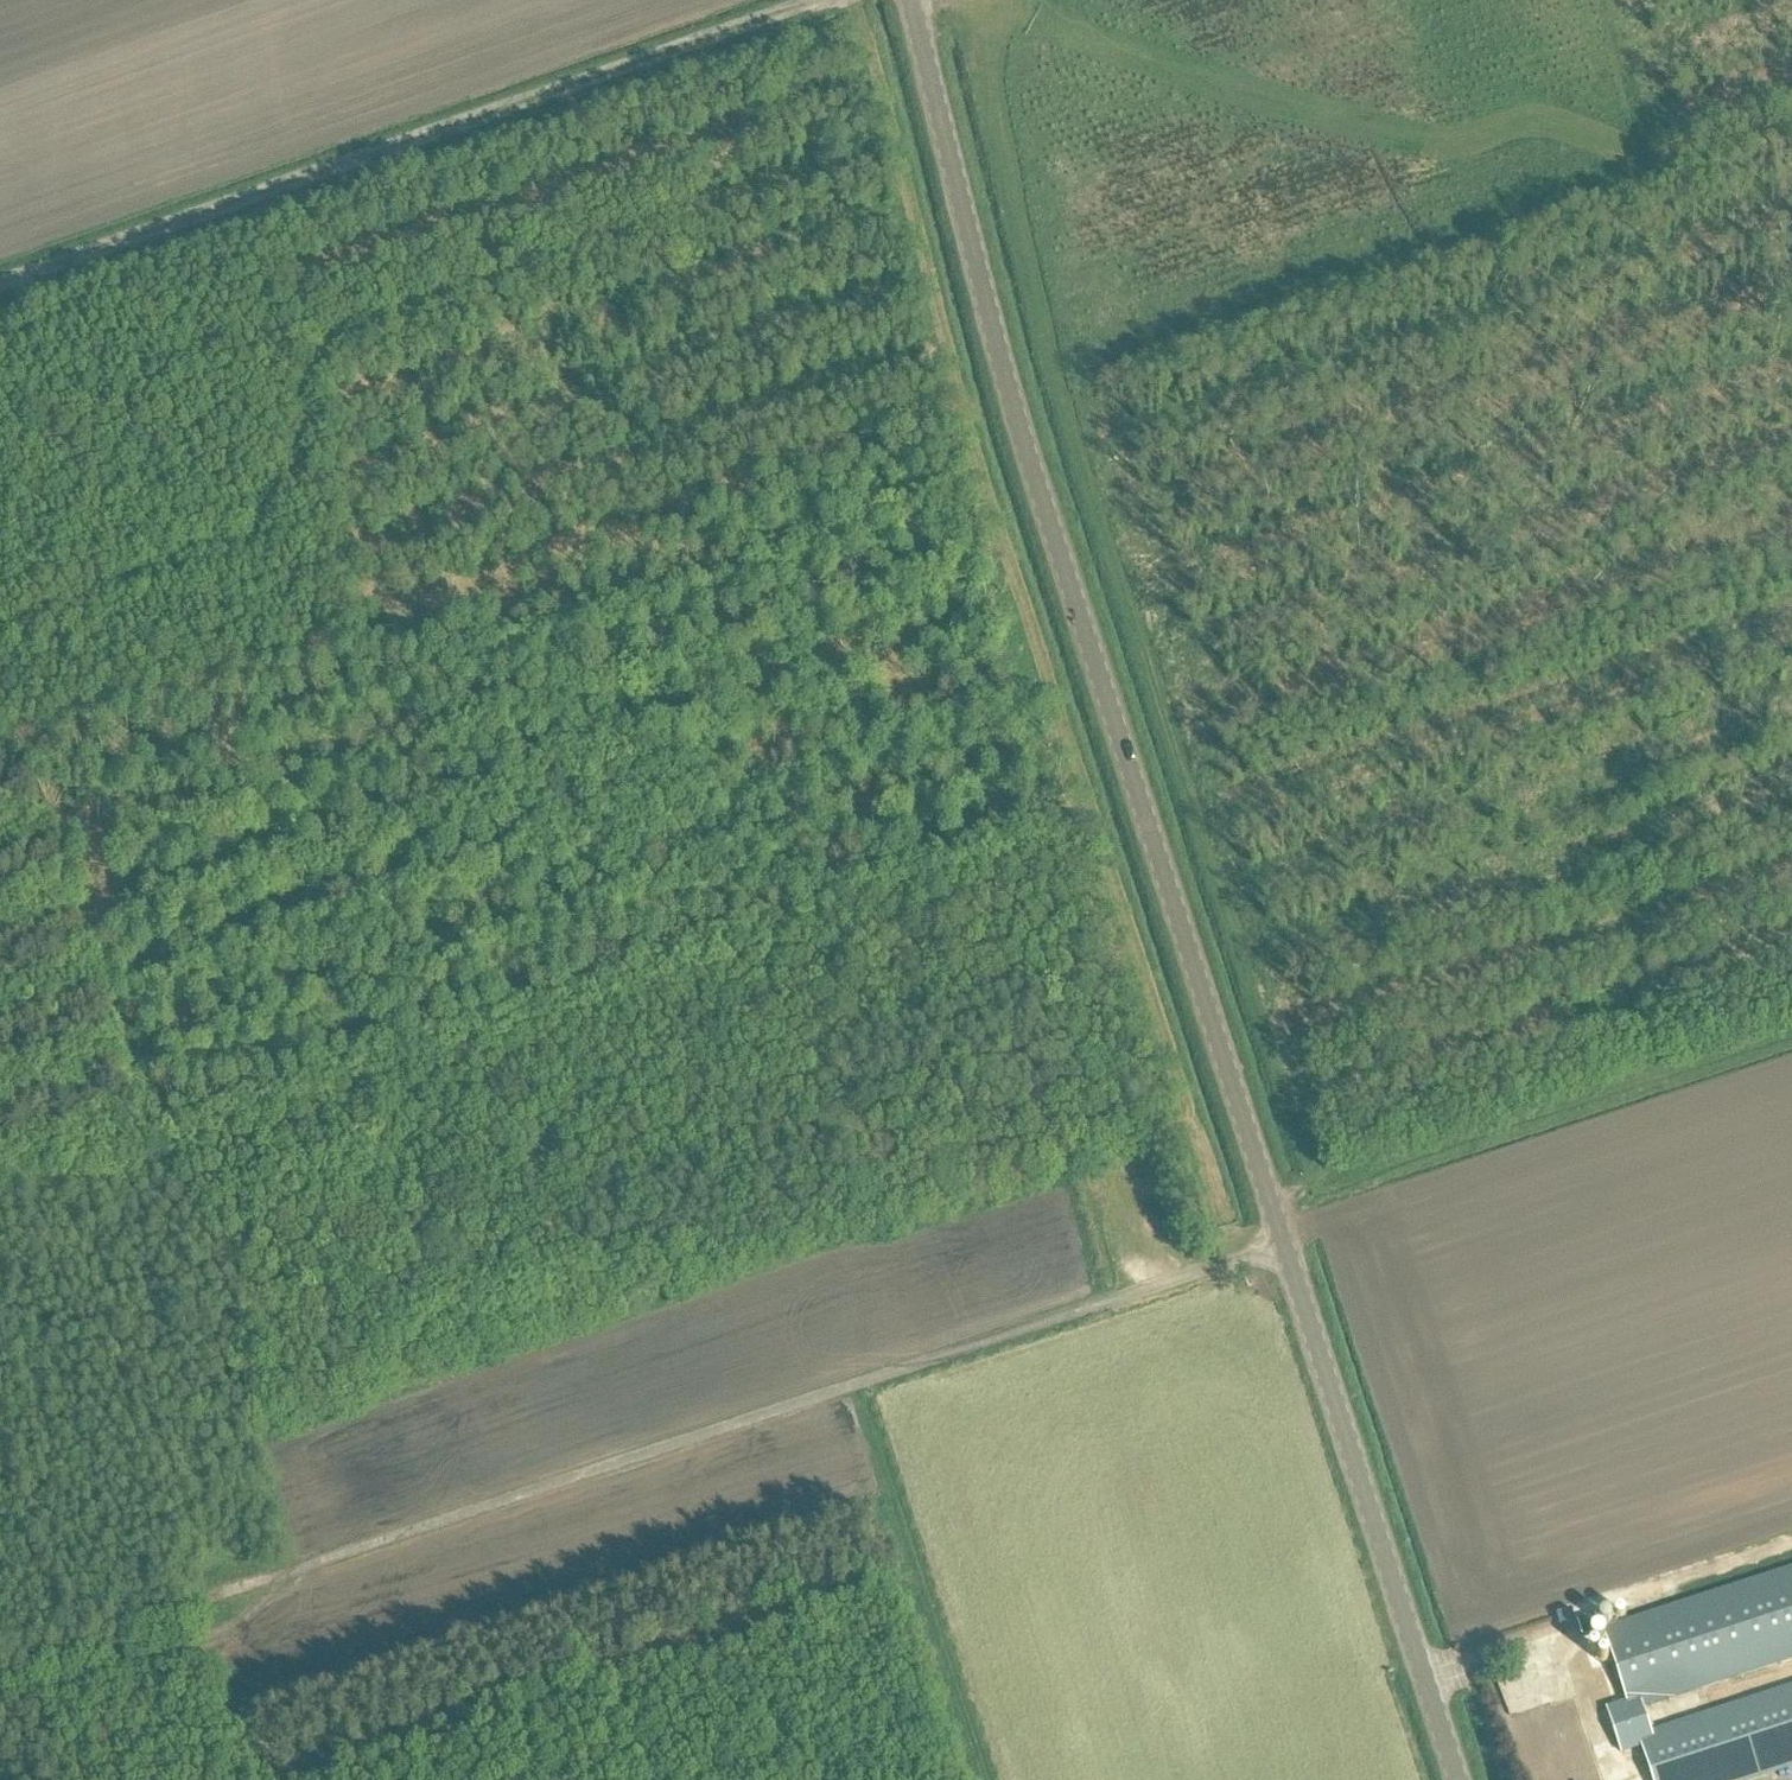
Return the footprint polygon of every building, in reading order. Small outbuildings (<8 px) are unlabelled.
[(1603,1633),(1627,1706),(1607,1712),(1621,1755),(1641,1749),(1651,1779),(1759,1779),(1791,1769),(1791,1686),(1653,1733),(1644,1707),(1791,1658),(1791,1570),(1603,1633)] [(1595,1617),(1577,1623),(1582,1639),(1601,1633),(1595,1617)]
